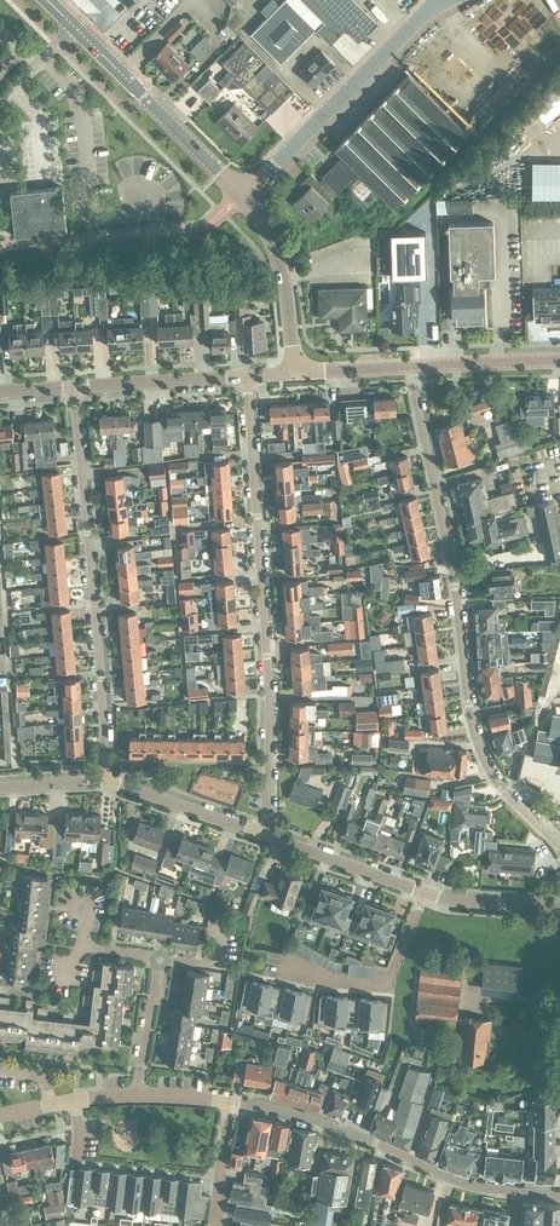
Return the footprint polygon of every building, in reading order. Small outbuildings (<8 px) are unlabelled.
[(317,31),(287,0),(285,0),(253,33),(285,63),(317,31)] [(317,31),(343,56),(368,31),(369,31),(378,22),(356,0),(287,0),(317,31)] [(234,15),(230,20),(237,27),(244,20),(237,13),(234,15)] [(171,40),(185,27),(179,21),(165,34),(171,40)] [(198,58),(210,45),(211,39),(206,35),(191,51),(198,58)] [(230,55),(224,62),(232,70),(236,74),(235,76),(244,85),(262,103),(265,106),(272,113),(295,90),(276,72),(241,37),(226,52),(230,55)] [(173,81),(189,65),(167,43),(151,60),(173,81)] [(315,86),(336,65),(322,50),(300,72),(315,86)] [(468,63),(454,73),(465,89),(479,79),(468,63)] [(232,70),(220,81),(225,85),(226,84),(235,76),(236,74),(232,70)] [(324,178),(340,193),(347,186),(351,191),(347,194),(364,210),(378,195),(394,211),(471,133),(418,77),(338,154),(343,159),(324,178)] [(211,80),(199,92),(209,102),(222,89),(212,79),(211,80)] [(258,126),(235,103),(223,116),(217,122),(240,145),(258,126)] [(284,130),(290,121),(284,117),(278,126),(284,130)] [(533,165),(533,200),(559,200),(559,164),(533,165)] [(348,201),(340,193),(324,178),(320,182),(312,174),(297,188),(303,194),(293,204),(311,221),(324,208),(332,217),(348,201)] [(65,190),(10,193),(13,236),(69,233),(65,190)] [(473,198),(448,198),(448,200),(448,212),(473,212),(473,198)] [(448,200),(436,200),(437,213),(448,212),(448,200)] [(480,290),(479,278),(496,277),(494,222),(449,223),(451,278),(452,303),(452,307),(454,307),(454,314),(463,314),(463,327),(486,326),(486,313),(482,313),(482,306),(485,306),(485,290),(480,290)] [(426,232),(391,233),(392,256),(393,274),(393,278),(428,276),(426,232)] [(392,256),(379,256),(379,274),(393,274),(392,256)] [(187,280),(182,287),(189,292),(194,286),(194,285),(187,280)] [(394,315),(392,315),(392,330),(401,330),(401,331),(404,331),(404,330),(414,329),(414,316),(417,315),(418,315),(418,310),(418,302),(420,302),(420,281),(399,282),(399,298),(401,298),(402,305),(394,305),(394,315)] [(150,315),(150,313),(149,296),(149,294),(148,283),(139,283),(141,315),(150,315)] [(123,285),(110,286),(111,293),(123,292),(123,285)] [(90,294),(90,301),(99,301),(99,297),(99,286),(74,288),(74,295),(90,294)] [(368,331),(367,287),(318,289),(319,318),(339,317),(339,332),(368,331)] [(533,288),(534,317),(541,317),(542,324),(551,324),(551,328),(559,328),(559,287),(533,288)] [(49,290),(50,298),(51,314),(60,314),(58,297),(65,296),(65,289),(49,290)] [(208,290),(198,291),(199,300),(200,312),(201,328),(210,327),(208,299),(208,290)] [(198,291),(189,292),(191,313),(200,312),(199,300),(198,291)] [(246,316),(244,292),(235,292),(237,334),(244,333),(245,349),(265,348),(264,322),(251,323),(251,316),(246,316)] [(10,310),(9,293),(0,293),(0,298),(1,310),(10,310)] [(100,317),(108,317),(106,296),(99,297),(99,301),(100,317)] [(149,296),(150,313),(159,312),(158,296),(149,296)] [(43,315),(51,314),(50,298),(43,298),(43,301),(36,301),(37,308),(42,308),(43,315)] [(160,344),(177,343),(175,313),(167,314),(168,325),(159,325),(160,344)] [(175,313),(177,343),(193,342),(192,323),(184,324),(183,313),(175,313)] [(60,326),(61,350),(78,349),(76,321),(69,322),(69,325),(60,326)] [(126,323),(127,346),(144,345),(142,322),(126,323)] [(213,352),(231,351),(229,322),(211,323),(213,352)] [(110,347),(127,346),(126,323),(109,324),(110,347)] [(77,329),(78,349),(94,348),(92,328),(84,329),(77,329)] [(27,331),(29,352),(45,351),(43,330),(27,331)] [(11,354),(29,352),(27,331),(10,333),(11,354)] [(527,415),(552,415),(552,396),(526,396),(527,415)] [(396,414),(394,398),(345,402),(346,417),(355,416),(354,408),(375,406),(375,415),(396,414)] [(473,416),(494,409),(490,398),(469,405),(473,416)] [(315,418),(317,442),(325,441),(323,417),(329,417),(328,402),(314,403),(315,418)] [(307,418),(315,418),(314,403),(300,404),(302,436),(306,436),(306,431),(307,431),(307,418)] [(271,421),(287,420),(286,404),(270,405),(271,421)] [(302,444),(302,442),(302,436),(300,404),(286,404),(287,420),(293,419),(295,445),(302,444)] [(226,448),(225,424),(226,424),(225,408),(211,409),(212,425),(214,449),(226,448)] [(202,425),(212,425),(211,409),(196,410),(199,452),(204,451),(202,425)] [(199,456),(199,452),(196,410),(182,411),(183,427),(190,426),(191,443),(184,443),(185,457),(199,456)] [(184,443),(183,427),(182,411),(167,412),(168,428),(175,427),(176,444),(184,443)] [(115,457),(116,466),(129,464),(127,438),(125,438),(125,430),(138,429),(137,420),(130,420),(130,414),(115,415),(117,438),(118,448),(114,448),(115,457)] [(109,438),(117,438),(115,415),(100,416),(101,431),(109,431),(109,438)] [(332,431),(341,431),(340,418),(331,419),(332,431)] [(40,421),(43,445),(45,466),(57,464),(57,459),(59,458),(54,419),(40,421)] [(143,463),(163,460),(162,444),(161,419),(145,420),(146,445),(142,445),(142,452),(143,461),(143,463)] [(36,446),(43,445),(40,421),(25,423),(27,438),(34,437),(36,446)] [(463,435),(459,422),(437,428),(447,465),(476,457),(470,433),(463,435)] [(14,439),(12,424),(0,425),(0,441),(14,439)] [(500,459),(526,450),(521,434),(501,440),(495,442),(500,459)] [(19,451),(19,452),(20,469),(29,468),(28,441),(19,441),(19,451)] [(302,442),(302,444),(303,452),(317,452),(317,442),(302,442)] [(343,451),(337,451),(338,464),(347,462),(353,461),(368,457),(366,446),(343,451)] [(12,469),(20,469),(19,452),(11,453),(12,469)] [(142,452),(134,453),(134,462),(143,461),(142,452)] [(302,464),(335,462),(335,454),(302,456),(302,464)] [(393,475),(410,471),(406,456),(390,460),(375,463),(376,469),(384,467),(387,469),(391,468),(393,475)] [(116,466),(115,457),(105,457),(105,459),(98,459),(99,468),(116,466)] [(355,469),(370,466),(368,457),(353,461),(355,469)] [(207,477),(230,475),(229,461),(206,462),(207,477)] [(275,470),(275,477),(292,476),(291,461),(274,462),(275,464),(273,464),(272,465),(273,469),(274,470),(275,470)] [(338,464),(339,470),(340,475),(350,472),(347,462),(338,464)] [(151,478),(166,477),(165,464),(150,465),(151,478)] [(537,470),(524,474),(526,479),(539,475),(537,470)] [(45,489),(62,487),(60,471),(43,473),(45,489)] [(410,471),(393,475),(378,478),(379,484),(395,481),(396,489),(413,485),(410,471)] [(108,492),(125,490),(139,488),(138,477),(132,475),(124,475),(106,477),(108,492)] [(230,475),(207,477),(207,484),(213,483),(214,490),(231,489),(230,475)] [(276,491),(293,490),(303,489),(302,482),(293,483),(292,476),(275,477),(276,491)] [(207,477),(199,477),(199,485),(207,484),(207,477)] [(461,503),(486,497),(482,478),(456,484),(461,503)] [(518,510),(514,494),(511,481),(501,484),(504,492),(489,497),(493,515),(518,510)] [(160,498),(167,497),(167,486),(159,487),(160,498)] [(47,504),(64,502),(62,487),(45,489),(47,504)] [(206,497),(207,505),(215,504),(232,503),(231,489),(214,490),(206,491),(206,497)] [(109,506),(127,504),(125,490),(108,492),(109,506)] [(277,504),(294,503),(302,503),(322,502),(322,495),(294,497),(293,490),(276,491),(277,504)] [(365,501),(381,498),(380,491),(364,493),(365,501)] [(173,507),(188,506),(188,496),(173,497),(173,507)] [(402,515),(419,511),(416,497),(399,501),(402,515)] [(465,521),(493,515),(489,497),(486,497),(461,503),(465,521)] [(559,556),(559,544),(552,499),(537,502),(547,559),(559,556)] [(49,518),(66,516),(64,502),(47,504),(49,518)] [(322,502),(302,503),(303,512),(323,511),(322,502)] [(233,516),(232,503),(215,504),(207,505),(200,505),(200,510),(209,509),(210,518),(216,518),(233,516)] [(294,503),(277,504),(278,518),(295,517),(294,503)] [(111,519),(137,516),(143,516),(143,509),(127,510),(127,504),(109,506),(111,519)] [(17,513),(40,510),(39,505),(16,507),(17,513)] [(188,506),(173,507),(174,523),(189,522),(188,506)] [(405,529),(422,526),(419,511),(402,515),(379,520),(380,526),(403,521),(405,529)] [(156,534),(171,533),(170,514),(162,515),(162,524),(155,524),(156,534)] [(493,515),(465,521),(470,541),(488,537),(489,543),(528,534),(524,515),(509,518),(510,523),(496,526),(493,515)] [(66,516),(49,518),(51,532),(67,530),(66,516)] [(137,516),(111,519),(112,533),(138,530),(137,516)] [(335,541),(343,540),(342,525),(330,525),(331,541),(335,541)] [(409,543),(426,539),(422,526),(405,529),(390,533),(391,538),(407,534),(409,543)] [(284,544),(301,543),(317,542),(316,535),(308,535),(308,527),(283,529),(284,544)] [(214,544),(231,542),(230,528),(206,530),(206,537),(213,536),(214,544)] [(183,546),(188,545),(195,545),(194,531),(182,531),(183,546)] [(426,539),(409,543),(412,558),(429,554),(426,539)] [(335,555),(342,555),(344,554),(343,540),(335,541),(335,555)] [(48,557),(65,556),(64,541),(46,542),(48,557)] [(215,557),(232,556),(231,542),(214,544),(208,544),(209,550),(214,549),(215,557)] [(285,558),(307,556),(320,556),(320,549),(302,550),(301,543),(284,544),(285,558)] [(158,556),(172,555),(171,548),(135,552),(134,544),(117,546),(118,561),(135,559),(158,556)] [(188,545),(183,546),(176,546),(177,558),(189,557),(188,545)] [(172,555),(158,556),(159,565),(173,564),(172,555)] [(342,555),(335,555),(336,563),(327,564),(328,573),(343,572),(342,555)] [(49,572),(67,570),(65,556),(48,557),(49,572)] [(232,556),(215,557),(210,558),(210,563),(215,563),(216,572),(233,570),(232,556)] [(307,556),(285,558),(286,571),(303,570),(303,574),(319,573),(319,567),(307,563),(307,556)] [(186,567),(186,558),(176,559),(177,576),(192,575),(191,566),(186,567)] [(120,574),(137,572),(150,571),(150,565),(136,566),(135,559),(118,561),(120,574)] [(382,563),(372,565),(372,575),(381,575),(382,563)] [(426,577),(425,563),(411,566),(411,569),(407,569),(408,579),(419,578),(421,596),(441,593),(439,575),(426,577)] [(513,598),(513,590),(516,590),(515,575),(512,575),(511,568),(490,569),(491,576),(486,577),(487,592),(492,592),(493,599),(513,598)] [(161,584),(174,583),(173,569),(165,569),(166,576),(160,576),(161,584)] [(51,587),(68,585),(67,570),(49,572),(51,587)] [(347,579),(362,579),(362,571),(347,571),(347,579)] [(144,586),(152,585),(153,585),(153,579),(138,580),(137,572),(120,574),(121,588),(138,587),(144,586)] [(193,579),(179,580),(180,590),(193,590),(193,579)] [(284,597),(301,595),(330,593),(329,586),(301,588),(300,580),(283,581),(284,597)] [(218,597),(235,596),(234,581),(202,583),(203,590),(218,589),(218,597)] [(68,585),(51,587),(52,601),(70,600),(68,585)] [(138,587),(121,588),(122,602),(140,600),(138,587)] [(360,591),(352,592),(353,605),(361,605),(360,591)] [(176,592),(167,593),(168,603),(171,602),(176,602),(176,594),(176,592)] [(419,604),(420,596),(407,594),(405,601),(419,604)] [(285,610),(310,609),(318,608),(317,601),(302,602),(301,595),(284,597),(285,610)] [(219,611),(236,609),(235,596),(218,597),(219,611)] [(475,620),(498,619),(498,613),(506,613),(505,599),(492,599),(492,607),(474,608),(475,620)] [(553,615),(555,608),(554,600),(531,601),(531,609),(544,609),(544,615),(553,615)] [(181,614),(191,613),(198,612),(197,606),(191,607),(191,602),(180,603),(181,614)] [(400,613),(414,611),(413,604),(399,606),(400,613)] [(352,620),(364,619),(363,606),(351,606),(352,620)] [(236,609),(219,611),(211,611),(212,617),(219,617),(220,625),(237,623),(236,609)] [(286,624),(311,622),(320,622),(319,615),(310,616),(310,609),(285,610),(286,624)] [(55,626),(72,625),(70,610),(53,612),(55,626)] [(191,613),(181,614),(183,630),(200,629),(198,612),(191,613)] [(122,630),(139,629),(138,613),(121,614),(122,630)] [(416,630),(432,628),(430,613),(414,615),(416,630)] [(505,631),(507,631),(506,618),(498,619),(475,620),(476,632),(500,631),(505,631)] [(365,638),(364,619),(352,620),(355,638),(365,638)] [(543,630),(553,630),(555,620),(538,620),(538,622),(539,630),(543,630)] [(286,631),(287,638),(304,637),(304,635),(309,635),(309,634),(314,633),(314,632),(320,632),(320,622),(311,622),(286,624),(286,625),(285,625),(284,626),(284,630),(285,631),(286,631)] [(56,641),(73,639),(72,625),(55,626),(56,641)] [(418,645),(434,643),(432,628),(416,630),(418,645)] [(123,644),(141,642),(139,629),(122,630),(123,644)] [(543,679),(549,681),(559,638),(559,631),(556,630),(543,679)] [(552,640),(555,630),(553,630),(543,630),(543,640),(552,640)] [(314,642),(333,640),(332,631),(320,632),(314,632),(314,633),(314,642)] [(477,644),(507,642),(507,637),(507,631),(505,631),(500,631),(476,632),(477,644)] [(225,650),(242,649),(241,634),(224,635),(224,633),(215,633),(216,642),(225,641),(225,650)] [(186,652),(193,652),(192,644),(199,643),(199,635),(186,636),(186,652)] [(57,655),(74,653),(73,639),(56,641),(57,655)] [(547,651),(549,651),(552,640),(543,640),(542,640),(543,652),(547,651)] [(369,641),(360,642),(361,649),(370,648),(369,641)] [(125,659),(142,657),(141,642),(123,644),(125,659)] [(329,653),(354,652),(353,642),(328,643),(329,653)] [(478,656),(508,653),(507,642),(477,644),(478,656)] [(434,643),(418,645),(420,661),(437,659),(434,643)] [(148,656),(169,654),(168,648),(147,650),(148,656)] [(293,663),(317,662),(323,661),(322,654),(309,652),(308,648),(291,649),(293,663)] [(226,664),(243,662),(242,649),(225,650),(226,664)] [(382,660),(381,649),(373,650),(376,671),(404,667),(403,658),(382,660)] [(200,652),(193,652),(186,652),(186,661),(201,660),(200,652)] [(74,653),(57,655),(59,670),(76,669),(74,653)] [(479,668),(506,664),(508,664),(508,653),(478,656),(479,668)] [(126,673),(143,671),(142,657),(125,659),(126,673)] [(352,658),(336,658),(336,668),(352,668),(352,658)] [(355,671),(372,670),(371,658),(354,659),(355,671)] [(149,671),(167,669),(167,662),(148,664),(149,671)] [(227,677),(244,676),(243,662),(226,664),(227,677)] [(293,663),(294,677),(318,675),(317,662),(293,663)] [(543,662),(540,662),(532,662),(532,671),(544,670),(543,662)] [(500,675),(502,675),(499,675),(498,670),(506,669),(506,664),(479,668),(481,682),(500,679),(500,675)] [(188,680),(197,679),(196,667),(187,668),(188,680)] [(423,687),(440,684),(438,670),(421,672),(423,687)] [(127,687),(145,685),(143,671),(126,673),(127,687)] [(355,686),(371,685),(371,672),(354,672),(355,686)] [(294,677),(295,691),(326,688),(325,675),(318,675),(294,677)] [(500,679),(481,682),(483,696),(501,694),(502,695),(514,693),(511,676),(502,677),(502,675),(500,675),(500,679)] [(244,676),(227,677),(228,691),(245,690),(244,676)] [(64,695),(81,694),(80,679),(63,680),(64,695)] [(519,707),(531,706),(530,680),(518,681),(519,707)] [(425,702),(442,699),(440,684),(423,687),(425,702)] [(145,685),(127,687),(129,701),(146,700),(145,685)] [(333,686),(333,695),(347,695),(347,686),(333,686)] [(188,699),(206,698),(206,688),(187,690),(188,699)] [(65,709),(82,708),(81,694),(64,695),(47,696),(47,700),(55,700),(55,703),(65,702),(65,709)] [(396,694),(383,695),(383,698),(384,706),(398,704),(396,694)] [(238,709),(238,699),(230,699),(230,709),(238,709)] [(427,716),(444,713),(442,699),(425,702),(427,716)] [(224,711),(224,700),(216,700),(216,711),(224,711)] [(291,716),(308,716),(329,717),(330,711),(308,710),(309,702),(291,701),(291,716)] [(15,712),(27,711),(27,702),(14,702),(15,712)] [(196,713),(196,702),(188,702),(188,713),(196,713)] [(209,712),(210,702),(201,702),(201,712),(209,712)] [(176,715),(176,705),(168,705),(168,715),(176,715)] [(161,716),(161,706),(153,706),(153,716),(161,716)] [(384,707),(379,707),(380,717),(393,715),(392,706),(384,707)] [(536,707),(523,709),(523,715),(534,714),(536,707)] [(66,724),(83,723),(82,708),(65,709),(46,710),(46,715),(65,714),(66,724)] [(146,719),(146,708),(138,708),(138,718),(146,719)] [(492,731),(494,731),(507,728),(511,727),(507,711),(489,716),(492,731)] [(184,723),(190,724),(192,713),(183,712),(182,718),(185,718),(184,723)] [(356,713),(356,717),(357,728),(368,727),(367,712),(356,713)] [(367,712),(368,727),(378,727),(378,712),(367,712)] [(444,713),(427,716),(419,717),(420,727),(429,726),(430,732),(446,730),(444,713)] [(559,764),(559,714),(553,713),(549,731),(539,729),(532,759),(559,764)] [(308,724),(308,716),(291,716),(291,730),(308,730),(315,730),(315,724),(308,724)] [(67,738),(84,737),(83,723),(66,724),(67,738)] [(28,727),(19,727),(20,741),(28,740),(28,727)] [(516,742),(526,739),(522,727),(512,731),(516,742)] [(423,738),(423,730),(405,729),(405,738),(423,738)] [(290,743),(308,744),(315,744),(315,738),(308,738),(308,730),(291,730),(290,743)] [(498,752),(512,748),(507,730),(492,734),(498,752)] [(377,745),(377,732),(363,732),(362,745),(377,745)] [(84,737),(67,738),(67,753),(84,752),(84,737)] [(146,755),(146,738),(131,738),(131,755),(140,755),(140,758),(146,758),(146,755)] [(160,755),(161,738),(146,738),(146,755),(154,755),(154,758),(160,758),(160,755)] [(175,755),(176,738),(161,738),(160,755),(169,755),(169,758),(175,758),(175,756),(175,755)] [(200,755),(201,739),(176,738),(175,755),(200,755)] [(215,756),(215,739),(201,739),(200,755),(200,758),(207,758),(206,756),(215,756)] [(229,756),(230,739),(215,739),(215,756),(215,758),(221,758),(221,756),(229,756)] [(230,739),(229,756),(229,758),(236,759),(235,756),(245,756),(245,739),(230,739)] [(409,751),(410,742),(390,739),(388,749),(409,751)] [(526,739),(516,742),(516,750),(523,751),(526,739)] [(315,744),(308,744),(290,743),(290,758),(317,758),(317,751),(317,744),(315,744)] [(462,763),(465,764),(467,751),(455,750),(427,747),(427,748),(419,747),(418,760),(443,763),(444,760),(453,761),(452,761),(455,761),(462,762),(462,763)] [(371,755),(353,755),(353,764),(371,764),(371,755)] [(418,760),(416,774),(454,777),(454,775),(464,777),(465,764),(462,763),(462,762),(455,761),(452,761),(453,761),(444,760),(443,763),(426,761),(418,760)] [(325,774),(325,767),(301,767),(296,781),(295,781),(289,798),(302,803),(303,802),(319,808),(322,800),(323,800),(323,799),(320,797),(322,791),(304,784),(305,780),(309,781),(311,774),(325,774)] [(355,774),(349,772),(345,784),(351,786),(355,774)] [(406,776),(404,793),(405,793),(429,796),(431,779),(406,776)] [(345,807),(352,789),(340,784),(333,803),(345,807)] [(452,799),(453,790),(442,789),(441,798),(452,799)] [(486,824),(487,810),(485,810),(486,806),(464,804),(464,802),(455,801),(452,827),(461,828),(462,822),(486,824)] [(351,819),(356,804),(349,802),(344,816),(351,819)] [(412,840),(424,807),(416,804),(404,838),(412,840)] [(358,840),(367,816),(369,809),(363,807),(360,815),(358,815),(355,823),(349,820),(344,835),(358,840)] [(372,845),(383,814),(377,811),(374,819),(367,816),(358,840),(372,845)] [(32,836),(34,813),(18,812),(17,819),(8,819),(6,851),(11,852),(11,846),(16,847),(16,841),(22,842),(22,835),(32,836)] [(55,847),(58,823),(49,822),(49,815),(34,813),(32,836),(40,837),(39,846),(55,847)] [(83,839),(85,814),(67,813),(67,823),(58,823),(55,847),(55,848),(54,857),(65,858),(66,848),(72,849),(73,839),(83,839)] [(85,814),(83,839),(90,840),(89,850),(97,850),(96,860),(113,862),(114,845),(110,845),(112,828),(100,827),(101,815),(85,814)] [(385,850),(391,836),(394,825),(386,822),(388,816),(383,814),(372,845),(385,850)] [(158,849),(164,830),(140,822),(133,841),(158,849)] [(425,832),(415,860),(433,867),(434,865),(448,870),(451,859),(438,854),(441,847),(440,846),(443,839),(425,832)] [(391,836),(385,850),(399,855),(404,841),(391,836)] [(188,870),(190,864),(198,842),(182,837),(180,844),(170,841),(162,865),(171,868),(176,856),(184,859),(181,867),(188,870)] [(485,839),(483,853),(490,853),(489,870),(500,871),(500,870),(512,871),(512,872),(533,874),(535,850),(529,849),(528,851),(524,851),(525,849),(497,846),(498,840),(485,839)] [(188,870),(188,871),(204,877),(203,879),(213,883),(214,881),(216,874),(221,859),(212,856),(214,848),(198,842),(190,864),(188,870)] [(27,862),(27,853),(14,852),(13,861),(27,862)] [(158,875),(159,873),(155,871),(158,861),(136,854),(133,864),(146,868),(143,877),(156,881),(158,875)] [(221,859),(216,874),(223,877),(225,872),(248,880),(254,862),(231,854),(229,861),(221,859)] [(71,873),(73,865),(59,862),(57,870),(71,873)] [(292,906),(302,879),(282,872),(277,886),(266,882),(261,895),(273,899),(292,906)] [(24,888),(47,891),(48,877),(25,874),(24,888)] [(216,874),(214,881),(221,884),(223,877),(216,874)] [(164,877),(162,883),(177,889),(180,881),(165,875),(164,877)] [(140,888),(142,882),(136,879),(133,886),(140,888)] [(142,882),(140,888),(146,891),(148,884),(142,882)] [(165,894),(168,887),(162,885),(159,891),(165,894)] [(332,920),(342,891),(328,886),(323,903),(315,900),(309,918),(318,922),(320,916),(332,920)] [(168,887),(165,894),(171,896),(174,890),(168,887)] [(45,903),(47,891),(24,888),(23,901),(45,903)] [(354,896),(342,891),(332,920),(340,923),(337,931),(348,934),(354,914),(348,912),(354,896)] [(191,907),(194,900),(188,898),(185,904),(191,907)] [(251,914),(255,902),(247,899),(243,911),(251,914)] [(194,900),(191,907),(197,909),(200,902),(194,900)] [(363,918),(354,914),(348,934),(357,938),(360,929),(372,934),(383,906),(369,900),(363,918)] [(44,916),(45,903),(23,901),(21,914),(44,916)] [(134,931),(137,909),(117,906),(116,914),(122,915),(120,928),(134,931)] [(398,912),(383,906),(372,934),(377,936),(374,945),(385,950),(398,912)] [(147,933),(150,911),(137,909),(134,931),(147,933)] [(159,935),(163,913),(150,911),(147,933),(159,935)] [(171,936),(175,921),(176,915),(163,913),(159,935),(171,936)] [(42,930),(44,916),(21,914),(20,926),(36,929),(42,930)] [(185,945),(188,924),(189,918),(182,917),(181,922),(175,921),(171,936),(170,943),(185,945)] [(188,924),(185,945),(197,947),(199,938),(205,939),(207,927),(188,924)] [(36,929),(20,926),(13,926),(11,940),(34,942),(45,944),(46,936),(42,935),(42,930),(36,929)] [(33,955),(34,942),(11,940),(10,952),(33,955)] [(32,968),(33,955),(10,952),(9,965),(32,968)] [(106,975),(132,978),(134,965),(115,963),(107,962),(106,971),(93,970),(93,974),(106,975)] [(521,995),(524,967),(484,963),(481,990),(521,995)] [(32,968),(9,965),(7,978),(0,977),(0,984),(22,987),(22,981),(30,981),(32,968)] [(457,1027),(463,974),(422,969),(416,1022),(457,1027)] [(186,984),(207,987),(209,974),(188,970),(186,984)] [(131,992),(132,978),(106,975),(93,974),(92,978),(105,980),(104,988),(124,991),(131,992)] [(263,983),(246,980),(240,1007),(247,1009),(246,1010),(256,1013),(263,983)] [(279,987),(263,983),(256,1013),(256,1016),(265,1018),(264,1023),(272,1025),(273,1018),(279,987)] [(205,1001),(207,987),(186,984),(184,997),(205,1001)] [(124,991),(104,988),(98,987),(97,996),(84,995),(84,999),(123,1003),(124,991)] [(296,990),(279,987),(273,1018),(289,1020),(296,990)] [(311,994),(296,990),(289,1020),(299,1023),(300,1021),(305,1022),(311,994)] [(338,997),(320,996),(318,1023),(325,1024),(325,1027),(336,1027),(338,997)] [(203,1014),(205,1001),(184,997),(182,1009),(196,1013),(203,1014)] [(354,998),(338,997),(336,1027),(345,1028),(345,1026),(352,1027),(354,998)] [(371,999),(354,998),(352,1027),(359,1027),(359,1029),(369,1030),(371,999)] [(26,1039),(29,1019),(30,1011),(32,999),(27,999),(25,1011),(18,1010),(15,1038),(26,1039)] [(121,1016),(123,1003),(84,999),(83,1003),(96,1005),(95,1014),(121,1016)] [(388,1001),(371,999),(369,1030),(378,1031),(378,1028),(386,1029),(388,1001)] [(18,1010),(9,1009),(4,1008),(1,1036),(15,1038),(18,1010)] [(42,1020),(44,1009),(39,1008),(38,1020),(29,1019),(25,1046),(39,1047),(42,1020)] [(196,1013),(182,1009),(175,1008),(173,1022),(194,1026),(196,1013)] [(53,1049),(56,1022),(47,1021),(49,1009),(44,1009),(42,1020),(39,1047),(53,1049)] [(69,1023),(70,1012),(66,1011),(64,1023),(56,1022),(53,1049),(66,1050),(69,1023)] [(78,1051),(81,1025),(74,1024),(75,1012),(70,1012),(69,1023),(66,1050),(78,1051)] [(120,1029),(121,1016),(95,1014),(93,1026),(120,1029)] [(487,1061),(492,1020),(461,1018),(459,1046),(449,1045),(447,1058),(457,1059),(485,1061),(487,1061)] [(192,1038),(194,1026),(173,1022),(171,1035),(192,1038)] [(120,1029),(93,1026),(81,1025),(79,1044),(111,1047),(112,1042),(119,1043),(120,1029)] [(427,1049),(431,1028),(419,1027),(416,1047),(427,1049)] [(226,1047),(229,1033),(221,1032),(219,1045),(226,1047)] [(190,1051),(192,1038),(171,1035),(169,1048),(190,1051)] [(286,1035),(286,1037),(285,1042),(299,1046),(302,1040),(286,1035)] [(327,1066),(328,1063),(335,1043),(329,1041),(320,1063),(327,1066)] [(283,1099),(288,1081),(282,1079),(292,1048),(278,1045),(274,1060),(278,1062),(274,1077),(276,1077),(271,1095),(283,1099)] [(327,1066),(327,1067),(343,1073),(350,1052),(334,1047),(327,1066)] [(188,1064),(190,1051),(169,1048),(167,1061),(188,1064)] [(301,1065),(303,1066),(306,1056),(315,1058),(316,1052),(306,1049),(301,1065)] [(312,1068),(315,1058),(306,1056),(303,1066),(312,1068)] [(259,1060),(256,1057),(251,1057),(247,1059),(236,1058),(233,1079),(244,1081),(270,1085),(273,1065),(259,1063),(259,1060)] [(409,1150),(423,1104),(421,1103),(432,1071),(408,1067),(399,1096),(401,1097),(394,1120),(377,1112),(370,1132),(409,1150)] [(369,1069),(358,1100),(374,1106),(385,1075),(369,1069)] [(294,1102),(303,1071),(299,1070),(294,1083),(288,1081),(283,1099),(294,1102)] [(307,1106),(312,1088),(307,1087),(311,1073),(303,1071),(294,1102),(307,1106)] [(350,1087),(356,1090),(360,1079),(354,1077),(350,1087)] [(312,1088),(307,1106),(319,1109),(326,1085),(320,1083),(318,1090),(312,1088)] [(439,1106),(444,1091),(435,1088),(430,1103),(439,1106)] [(334,1116),(344,1094),(333,1089),(323,1111),(334,1116)] [(355,1094),(355,1093),(351,1091),(349,1096),(344,1094),(334,1116),(344,1120),(355,1094)] [(537,1097),(535,1097),(535,1110),(557,1110),(557,1097),(546,1097),(546,1095),(537,1095),(537,1097)] [(466,1099),(464,1105),(470,1107),(472,1100),(466,1099)] [(473,1105),(472,1109),(475,1110),(475,1113),(482,1115),(484,1109),(473,1105)] [(557,1123),(557,1110),(535,1110),(534,1123),(555,1123),(557,1123)] [(448,1129),(452,1120),(429,1113),(423,1134),(421,1134),(415,1152),(436,1161),(443,1143),(442,1143),(447,1129),(448,1129)] [(267,1155),(274,1121),(251,1116),(245,1151),(267,1155)] [(453,1167),(465,1129),(468,1119),(462,1118),(458,1131),(456,1130),(455,1133),(449,1131),(446,1140),(438,1162),(453,1167)] [(285,1147),(290,1125),(275,1122),(270,1144),(285,1147)] [(534,1123),(534,1134),(555,1135),(555,1123),(534,1123)] [(310,1166),(316,1131),(294,1128),(288,1162),(310,1166)] [(465,1129),(453,1167),(469,1173),(469,1171),(477,1174),(480,1165),(478,1164),(482,1152),(481,1152),(481,1151),(481,1149),(480,1147),(470,1143),(474,1132),(465,1129)] [(534,1134),(534,1145),(554,1146),(555,1135),(534,1134)] [(37,1147),(41,1163),(55,1160),(51,1144),(37,1147)] [(534,1145),(534,1156),(536,1156),(554,1158),(554,1146),(534,1145)] [(44,1178),(41,1163),(37,1147),(24,1150),(28,1166),(33,1165),(36,1180),(44,1178)] [(279,1157),(280,1151),(269,1149),(268,1155),(279,1157)] [(30,1174),(28,1166),(24,1150),(10,1153),(14,1169),(20,1168),(22,1176),(30,1174)] [(242,1170),(245,1153),(236,1151),(233,1168),(242,1170)] [(346,1203),(352,1173),(354,1157),(324,1152),(318,1199),(330,1201),(346,1203)] [(498,1154),(485,1153),(483,1175),(496,1176),(498,1154)] [(511,1156),(498,1154),(496,1176),(509,1178),(511,1156)] [(524,1157),(511,1156),(509,1178),(521,1179),(524,1157)] [(554,1158),(536,1156),(535,1166),(555,1168),(557,1159),(554,1158)] [(270,1175),(280,1177),(283,1160),(273,1158),(270,1175)] [(369,1206),(373,1185),(377,1160),(363,1158),(359,1183),(365,1184),(361,1205),(369,1206)] [(388,1193),(392,1166),(382,1163),(377,1190),(379,1191),(388,1193)] [(392,1166),(388,1193),(397,1195),(403,1170),(392,1166)] [(535,1166),(534,1181),(543,1182),(543,1180),(554,1181),(555,1168),(535,1166)] [(88,1198),(106,1202),(112,1170),(95,1167),(93,1178),(85,1176),(83,1191),(89,1192),(88,1198)] [(106,1202),(122,1205),(128,1173),(112,1170),(106,1202)] [(263,1174),(248,1171),(247,1176),(235,1174),(233,1184),(240,1186),(266,1190),(267,1182),(262,1181),(263,1174)] [(122,1205),(139,1208),(144,1175),(128,1173),(122,1205)] [(315,1192),(317,1175),(307,1174),(305,1191),(315,1192)] [(139,1208),(156,1211),(162,1178),(144,1175),(139,1208)] [(156,1211),(172,1214),(178,1181),(162,1178),(156,1211)] [(11,1195),(20,1193),(17,1180),(8,1182),(11,1195)] [(172,1214),(185,1216),(191,1183),(178,1181),(172,1214)] [(198,1225),(208,1225),(210,1214),(201,1213),(206,1186),(191,1183),(185,1216),(199,1219),(198,1225)] [(428,1211),(434,1192),(405,1183),(399,1203),(428,1211)] [(277,1192),(240,1186),(238,1197),(245,1199),(275,1204),(277,1192)] [(55,1203),(64,1202),(61,1189),(53,1190),(55,1203)] [(30,1195),(22,1197),(23,1203),(32,1201),(30,1195)] [(284,1206),(245,1199),(242,1211),(250,1212),(282,1219),(284,1206)] [(332,1207),(326,1206),(327,1201),(316,1200),(311,1225),(329,1225),(332,1207)] [(559,1204),(546,1203),(523,1201),(521,1225),(559,1225),(559,1204)] [(478,1221),(480,1209),(450,1204),(447,1222),(474,1225),(477,1225),(478,1221)] [(53,1217),(63,1215),(61,1205),(51,1207),(53,1217)] [(509,1213),(481,1209),(479,1225),(507,1225),(509,1213)] [(250,1212),(248,1225),(250,1225),(288,1225),(289,1221),(250,1212)] [(414,1216),(405,1213),(403,1220),(412,1222),(414,1216)] [(65,1217),(51,1220),(52,1225),(67,1225),(65,1217)]
